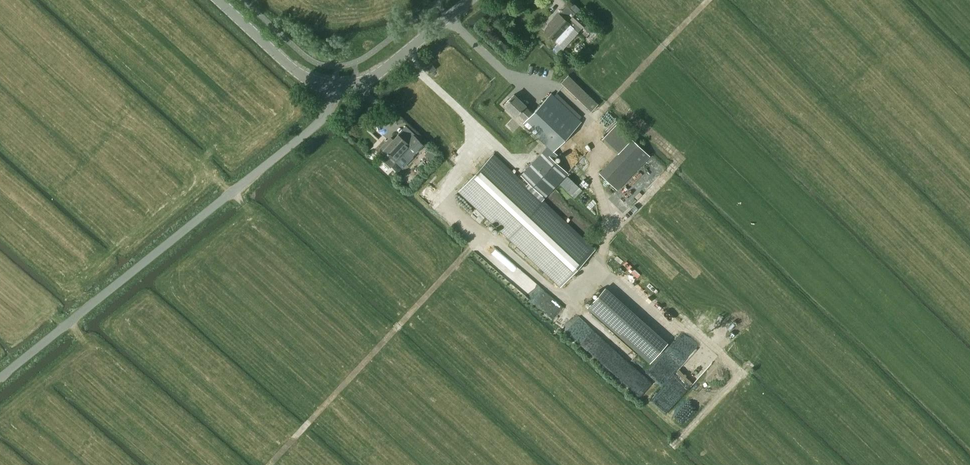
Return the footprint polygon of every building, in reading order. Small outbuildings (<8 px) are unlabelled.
[(550,24),(544,31),(555,41),(559,44),(574,28),(570,24),(558,13),(552,19),(554,21),(550,24)] [(575,13),(570,19),(573,21),(570,24),(574,28),(579,32),(582,28),(586,23),(586,22),(580,18),(579,16),(578,16),(578,15),(576,14),(575,13)] [(584,27),(590,33),(595,28),(596,27),(589,21),(584,27)] [(577,61),(570,55),(565,61),(572,67),(577,61)] [(436,68),(432,63),(426,67),(431,72),(436,68)] [(561,82),(591,112),(599,104),(568,75),(561,82)] [(524,121),(523,122),(548,146),(553,151),(582,121),(551,92),(533,112),(532,112),(525,120),(524,121)] [(514,94),(505,104),(516,115),(517,114),(518,113),(525,120),(532,112),(525,105),(526,105),(514,94)] [(650,156),(615,125),(603,137),(619,151),(600,172),(618,189),(650,156)] [(388,140),(379,149),(386,156),(383,159),(391,167),(396,161),(407,150),(410,146),(417,152),(424,144),(413,134),(406,141),(398,134),(394,139),(391,142),(388,140)] [(544,150),(520,175),(545,198),(568,173),(554,159),(557,156),(555,154),(552,151),(553,151),(548,146),(544,150)] [(432,162),(438,155),(430,148),(424,155),(432,162)] [(595,249),(537,194),(494,153),(459,191),(560,287),(595,249)] [(668,342),(605,286),(587,307),(650,363),(668,342)]
